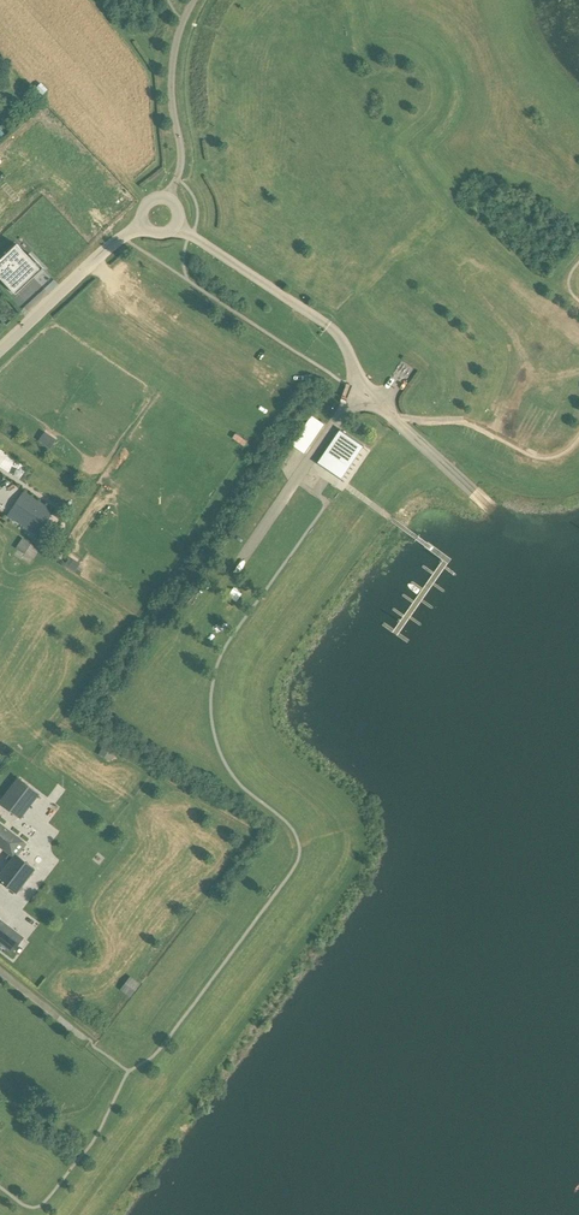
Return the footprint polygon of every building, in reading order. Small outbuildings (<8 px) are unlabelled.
[(15,295),(43,269),(29,253),(27,255),(16,244),(0,259),(0,279),(15,295)] [(291,445),(304,454),(324,425),(311,416),(291,445)] [(339,430),(317,464),(341,480),(363,446),(339,430)] [(40,496),(28,488),(26,492),(23,491),(6,516),(37,537),(54,511),(52,510),(54,507),(50,504),(48,507),(38,501),(40,496)] [(22,538),(15,548),(33,560),(39,550),(22,538)] [(20,819),(40,794),(17,777),(0,800),(0,804),(20,819)] [(10,853),(6,858),(10,862),(0,875),(0,881),(16,893),(35,868),(18,855),(26,844),(0,824),(0,846),(10,853)] [(0,920),(0,944),(11,953),(23,938),(0,920)] [(121,988),(131,995),(141,982),(131,975),(121,988)]
